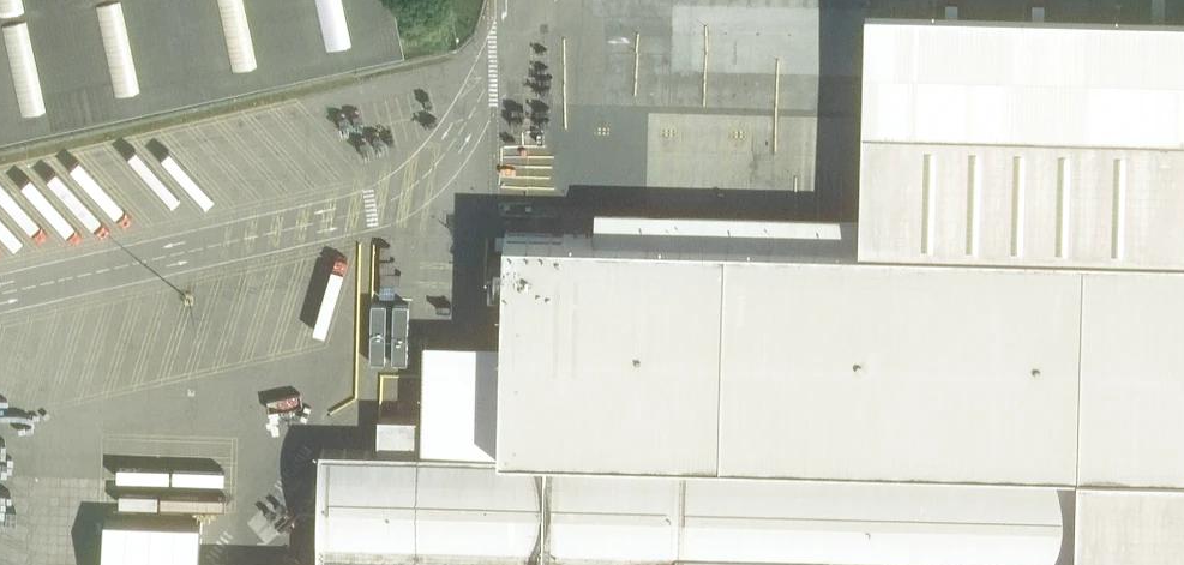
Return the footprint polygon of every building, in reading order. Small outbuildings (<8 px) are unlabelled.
[(392,0),(0,0),(0,127),(401,45),(392,0)] [(596,234),(506,231),(500,452),(423,450),(424,416),(379,415),(378,449),(322,448),(319,564),(1183,564),(1183,249),(596,234)]
